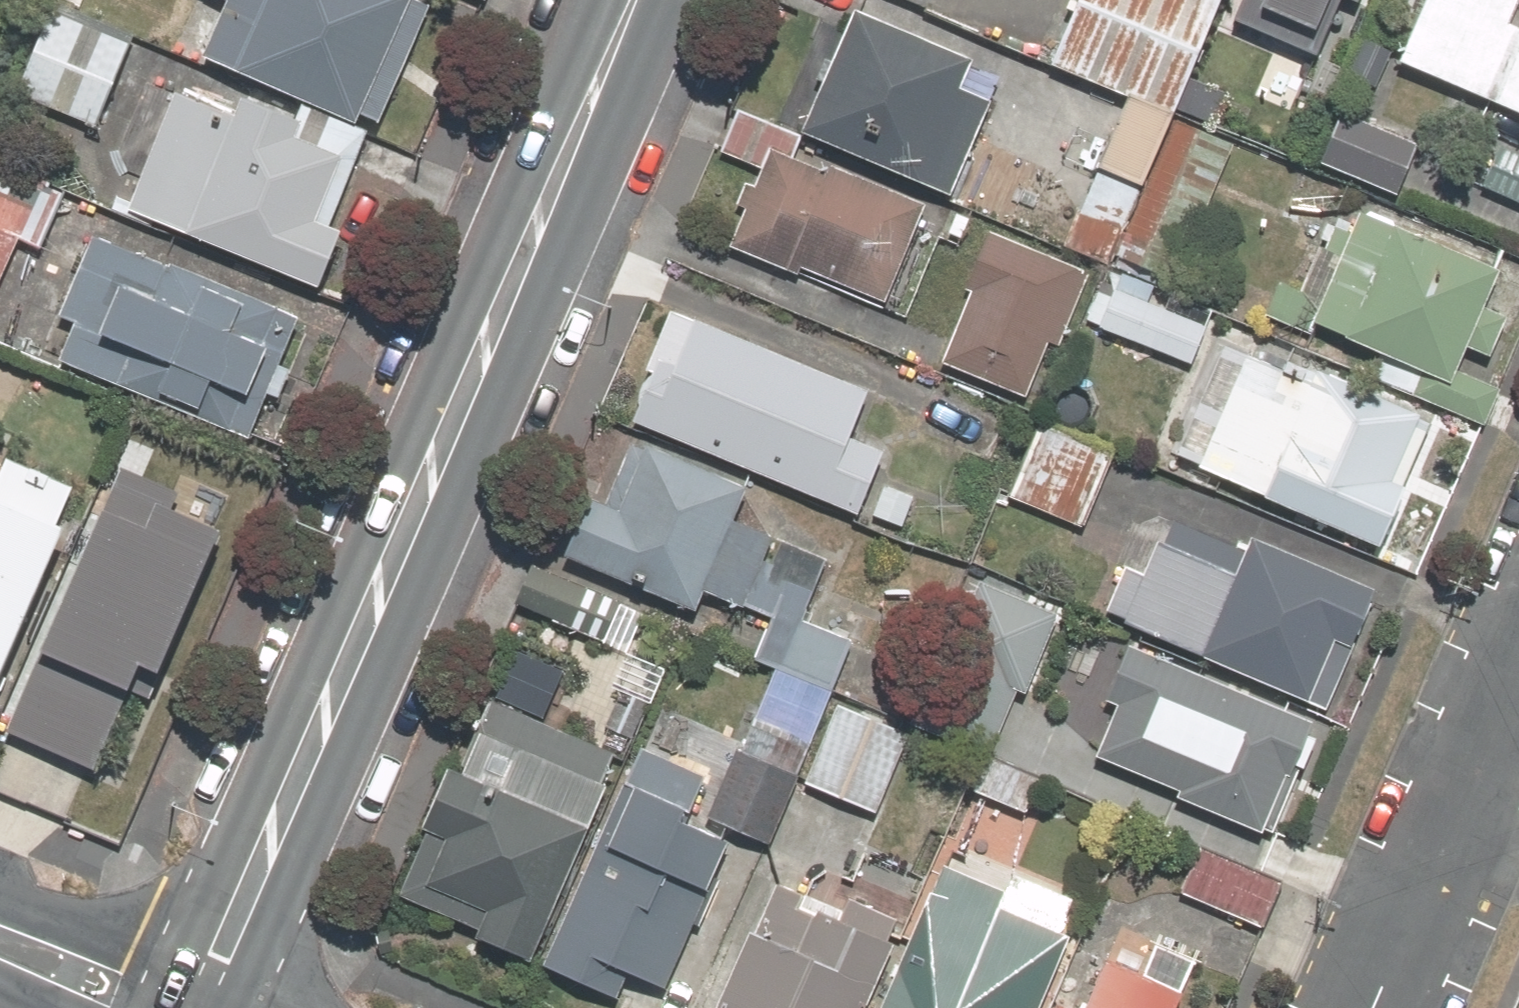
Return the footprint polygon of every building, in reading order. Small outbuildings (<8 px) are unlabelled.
[(405,0),(205,0),(229,11),(204,64),(351,134),(413,4),(405,0)] [(1057,68),(1173,118),(1224,0),(1087,0),(1057,68)] [(1239,24),(1335,63),(1361,0),(1249,0),(1239,24)] [(1401,51),(1518,102),(1518,0),(1423,0),(1401,51)] [(130,53),(45,10),(5,91),(90,133),(130,53)] [(962,72),(948,66),(842,20),(790,141),(927,200),(944,208),(967,155),(987,107),(953,93),(962,72)] [(171,94),(117,212),(305,298),(332,236),(311,227),(347,148),(237,98),(227,120),(171,94)] [(1424,145),(1338,102),(1306,165),(1392,208),(1424,145)] [(1174,286),(1233,150),(1183,128),(1128,105),(1070,240),(1174,286)] [(878,314),(927,200),(790,141),(727,114),(706,163),(736,176),(708,241),(878,314)] [(1493,139),(1470,189),(1518,211),(1518,150),(1493,139)] [(0,177),(0,337),(57,201),(0,177)] [(1518,285),(1518,278),(1329,196),(1273,326),(1434,396),(1455,348),(1486,362),(1518,285)] [(987,231),(926,371),(1024,414),(1085,273),(987,231)] [(285,324),(85,237),(34,354),(235,441),(285,324)] [(1164,302),(1108,278),(1088,326),(1144,350),(1164,302)] [(668,299),(613,424),(629,430),(747,481),(833,518),(856,529),(891,447),(848,429),(867,385),(668,299)] [(1220,326),(1157,471),(1368,562),(1430,417),(1220,326)] [(1076,533),(1112,452),(1036,419),(1000,500),(1076,533)] [(827,699),(856,631),(800,613),(804,598),(762,580),(779,541),(730,520),(747,481),(629,430),(597,504),(583,499),(554,566),(620,594),(686,623),(696,601),(755,627),(740,662),(753,667),(827,699)] [(75,487),(0,455),(0,663),(75,487)] [(99,491),(0,713),(0,739),(72,771),(107,694),(134,706),(230,494),(178,470),(157,517),(99,491)] [(1094,631),(1120,643),(1192,674),(1206,680),(1313,726),(1318,729),(1376,596),(1250,541),(1151,498),(1094,631)] [(593,656),(620,594),(554,566),(524,553),(498,615),(593,656)] [(992,766),(1057,615),(959,573),(894,723),(992,766)] [(790,784),(827,699),(753,667),(698,795),(689,815),(763,847),(790,784)] [(1206,680),(1154,801),(1260,847),(1313,726),(1206,680)] [(529,972),(620,761),(474,698),(383,909),(529,972)] [(827,699),(790,784),(864,816),(901,731),(832,701),(827,699)] [(529,972),(612,1007),(613,1007),(623,984),(658,999),(727,839),(687,821),(689,815),(698,795),(620,761),(529,972)] [(1274,883),(1186,845),(1166,892),(1254,930),(1274,883)] [(922,884),(843,850),(829,882),(769,857),(704,1007),(868,1007),(922,884)] [(922,884),(868,1007),(1039,1007),(1042,1000),(1048,986),(993,962),(1010,922),(922,884)] [(1183,985),(1198,951),(1153,931),(1138,966),(1100,950),(1074,1007),(1173,1007),(1183,985)]
